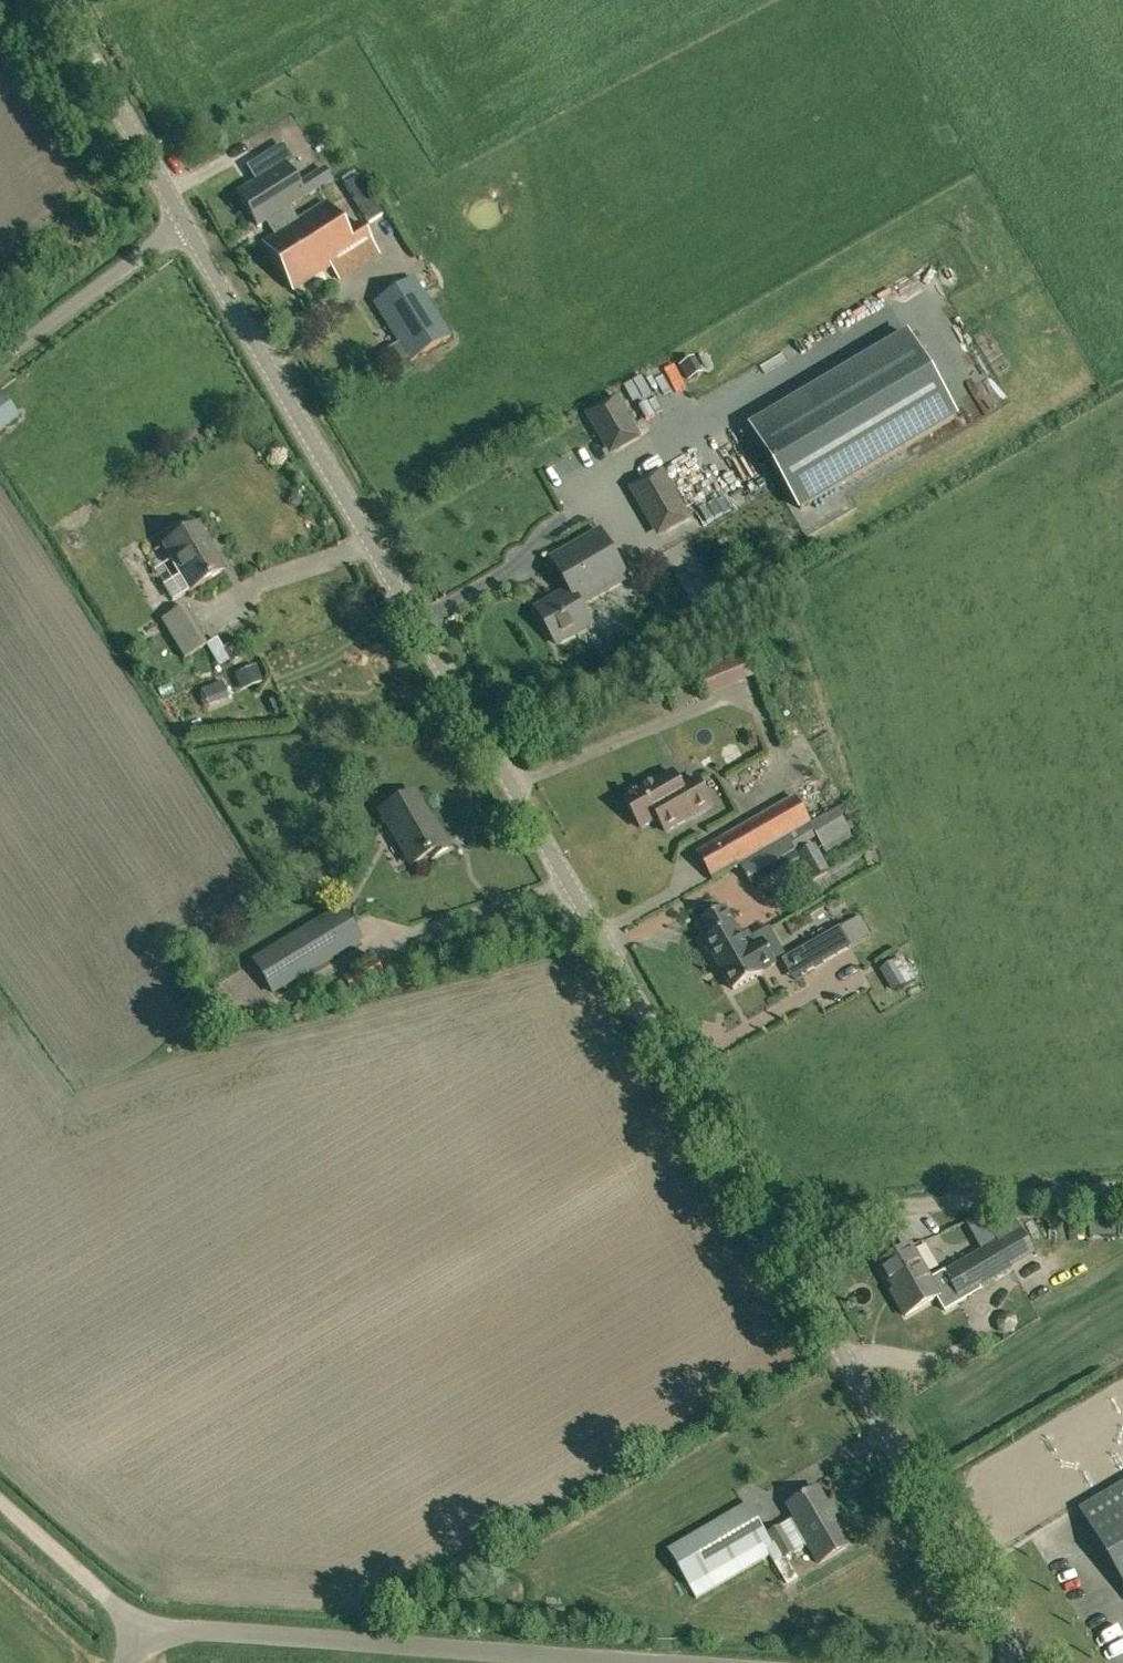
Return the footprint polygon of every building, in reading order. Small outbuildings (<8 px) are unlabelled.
[(255,182),(238,193),(258,226),(266,221),(268,222),(271,228),(276,236),(264,243),(294,291),(332,267),(372,242),(360,222),(344,232),(327,203),(297,222),(287,207),(305,196),(297,184),(287,168),(293,164),(283,146),(262,159),(270,173),(255,182)] [(324,166),(310,174),(319,187),(333,179),(324,166)] [(359,180),(346,188),(371,227),(384,219),(359,180)] [(410,362),(450,337),(414,278),(374,303),(410,362)] [(907,334),(752,426),(801,509),(957,417),(907,334)] [(691,360),(680,366),(688,380),(699,373),(691,360)] [(616,398),(596,409),(619,449),(639,437),(616,398)] [(20,416),(7,400),(0,406),(0,431),(20,416)] [(760,446),(748,451),(756,472),(768,467),(760,446)] [(662,470),(639,483),(666,531),(690,518),(662,470)] [(224,570),(198,524),(163,545),(190,590),(224,570)] [(570,589),(537,608),(558,645),(592,625),(582,607),(629,580),(600,530),(552,558),(570,589)] [(698,565),(687,571),(688,572),(709,610),(721,604),(698,565)] [(184,658),(207,645),(184,606),(161,620),(184,658)] [(231,663),(239,658),(231,645),(223,650),(231,663)] [(742,648),(725,655),(736,682),(753,675),(742,648)] [(234,675),(241,691),(251,687),(263,682),(258,670),(256,666),(234,675)] [(213,685),(219,700),(228,696),(224,686),(222,682),(213,685)] [(673,772),(625,799),(641,828),(658,819),(666,832),(712,805),(697,779),(682,787),(673,772)] [(380,811),(411,864),(429,853),(432,858),(450,847),(434,820),(425,825),(419,815),(425,812),(414,792),(380,811)] [(796,798),(722,842),(736,867),(741,864),(764,851),(811,824),(796,798)] [(811,824),(764,851),(775,869),(799,854),(797,850),(819,837),(828,853),(852,838),(836,809),(811,824)] [(815,846),(799,854),(804,862),(814,880),(829,872),(815,846)] [(273,992),(361,939),(342,907),(253,961),(273,992)] [(748,950),(724,908),(701,921),(710,937),(705,940),(733,990),(762,973),(761,972),(776,963),(764,941),(748,950)] [(840,928),(783,960),(794,979),(851,947),(840,928)] [(904,957),(884,968),(896,989),(916,978),(904,957)] [(344,978),(335,984),(343,997),(353,992),(344,978)] [(971,1295),(1014,1270),(1038,1255),(1015,1214),(993,1227),(988,1219),(977,1226),(988,1246),(930,1280),(911,1246),(881,1264),(883,1268),(881,1272),(887,1281),(891,1281),(900,1297),(896,1299),(906,1316),(938,1298),(945,1311),(971,1296),(971,1295)] [(1002,1315),(998,1321),(1000,1328),(1005,1331),(1012,1330),(1016,1323),(1015,1317),(1009,1313),(1002,1315)] [(1083,1509),(1122,1578),(1122,1485),(1083,1509)] [(820,1564),(851,1545),(818,1489),(789,1505),(796,1517),(781,1527),(796,1552),(809,1544),(820,1564)] [(791,1555),(795,1552),(780,1526),(770,1533),(773,1538),(770,1540),(749,1504),(669,1551),(690,1587),(695,1596),(769,1552),(788,1583),(797,1578),(788,1562),(790,1560),(791,1559),(791,1558),(791,1555)]
